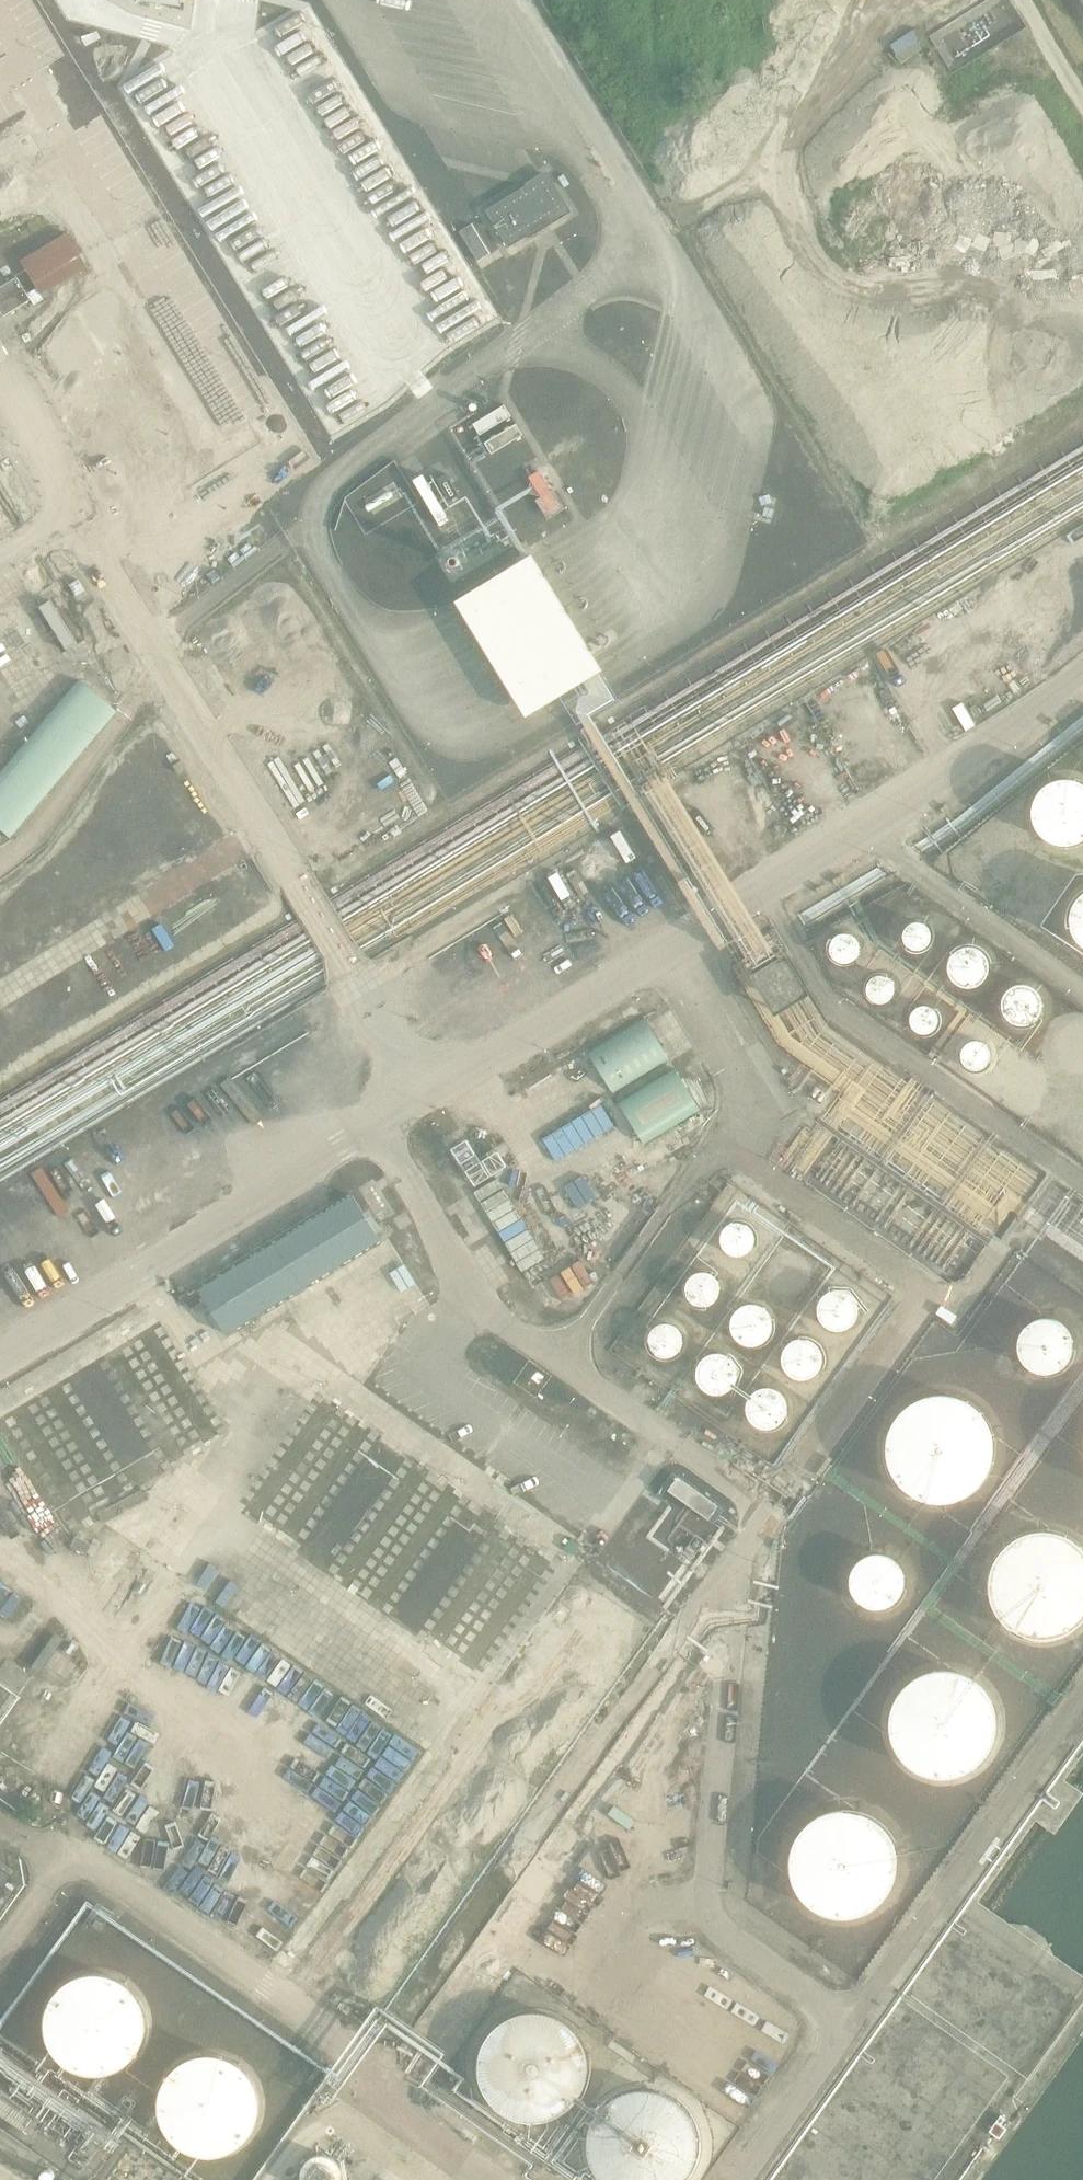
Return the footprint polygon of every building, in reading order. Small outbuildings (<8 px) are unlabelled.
[(546,174),(527,186),(486,211),(508,249),(568,212),(546,174)] [(473,223),(457,233),(476,264),(491,255),(473,223)] [(67,233),(20,261),(41,295),(88,267),(67,233)] [(2,318),(32,300),(17,277),(0,287),(0,315),(2,318)] [(378,483),(390,501),(412,486),(395,462),(357,489),(361,495),(378,483)] [(527,555),(457,597),(526,713),(607,664),(538,549),(527,555)] [(114,711),(77,680),(0,773),(0,830),(9,837),(114,711)] [(1078,786),(1072,784),(1066,783),(1060,784),(1054,785),(1048,788),(1043,791),(1039,796),(1036,801),(1033,807),(1032,813),(1032,819),(1033,825),(1036,831),(1039,836),(1043,841),(1048,844),(1054,847),(1060,848),(1066,849),(1073,848),(1078,846),(1082,843),(1082,789),(1078,786)] [(1080,898),(1076,902),(1072,907),(1069,913),(1068,919),(1068,925),(1068,931),(1070,937),(1073,942),(1077,946),(1081,950),(1082,951),(1082,896),(1080,898)] [(936,925),(934,917),(931,912),(925,908),(919,906),(911,907),(905,910),(900,916),(899,923),(899,930),(903,937),(907,940),(910,942),(917,943),(924,942),(930,938),(934,932),(936,925)] [(854,941),(852,934),(848,927),(841,923),(834,922),(830,923),(826,924),(821,928),(817,934),(816,941),(818,948),(822,955),(828,958),(835,960),(842,958),(848,955),(852,948),(854,941)] [(988,964),(988,963),(987,957),(986,953),(981,945),(974,941),(970,939),(965,939),(959,939),(955,940),(947,945),(942,953),(940,962),(942,971),(944,975),(947,979),(954,984),(962,987),(971,986),(975,984),(980,981),(983,978),(986,973),(988,964)] [(890,982),(889,975),(887,971),(885,968),(878,964),(870,963),(867,964),(862,966),(858,969),(854,975),(853,982),(854,989),(856,992),(860,996),(866,1000),(873,1000),(879,999),(885,995),(889,989),(890,982)] [(1044,1003),(1044,1002),(1043,993),(1038,986),(1032,981),(1028,979),(1022,978),(1013,979),(1009,981),(1005,984),(1002,987),(999,992),(997,1000),(997,1005),(998,1010),(1001,1014),(1003,1018),(1010,1023),(1019,1026),(1028,1025),(1036,1020),(1040,1016),(1042,1012),(1044,1003)] [(938,1017),(938,1016),(937,1010),(934,1005),(929,1001),(923,999),(917,999),(910,1002),(906,1007),(904,1011),(904,1015),(905,1022),(908,1027),(912,1031),(919,1033),(926,1032),(931,1029),(936,1024),(937,1020),(938,1017)] [(644,1018),(588,1052),(614,1094),(670,1060),(644,1018)] [(986,1054),(986,1053),(984,1046),(981,1040),(975,1035),(968,1033),(964,1033),(959,1034),(952,1039),(948,1045),(946,1053),(947,1057),(948,1061),(952,1067),(958,1071),(964,1073),(972,1072),(979,1068),(984,1061),(986,1054)] [(674,1068),(619,1102),(644,1144),(700,1109),(674,1068)] [(603,1102),(544,1137),(557,1160),(616,1125),(603,1102)] [(607,1192),(586,1225),(610,1240),(630,1207),(607,1192)] [(355,1198),(200,1291),(225,1333),(380,1239),(355,1198)] [(755,1239),(754,1232),(750,1226),(744,1222),(738,1221),(732,1222),(726,1225),(723,1228),(721,1231),(720,1238),(721,1245),(724,1251),(730,1255),(736,1256),(743,1255),(749,1252),(751,1250),(753,1246),(755,1239)] [(804,1272),(802,1265),(799,1260),(793,1256),(787,1255),(780,1256),(774,1260),(771,1266),(770,1272),(771,1278),(774,1283),(779,1287),(785,1289),(792,1288),(798,1284),(802,1279),(804,1272)] [(717,1289),(717,1288),(716,1283),(712,1277),(706,1273),(699,1272),(694,1274),(689,1278),(686,1283),(685,1289),(686,1294),(690,1300),(695,1303),(700,1304),(706,1303),(712,1300),(716,1295),(717,1289)] [(862,1308),(862,1307),(861,1302),(860,1298),(855,1291),(850,1287),(845,1286),(840,1285),(835,1286),(830,1287),(824,1292),(820,1299),(818,1307),(820,1315),(824,1322),(831,1327),(839,1329),(846,1328),(851,1326),(854,1323),(859,1317),(861,1313),(862,1308)] [(780,1324),(780,1323),(778,1315),(774,1308),(770,1305),(766,1302),(757,1301),(753,1301),(748,1302),(741,1307),(738,1311),(736,1315),(734,1323),(736,1331),(737,1335),(740,1338),(744,1342),(747,1344),(756,1346),(764,1345),(769,1343),(772,1340),(777,1334),(779,1330),(780,1324)] [(1066,1367),(1069,1363),(1072,1359),(1074,1352),(1075,1346),(1075,1340),(1073,1335),(1071,1330),(1068,1326),(1064,1323),(1060,1320),(1056,1318),(1048,1316),(1043,1316),(1038,1317),(1033,1319),(1028,1322),(1024,1326),(1020,1332),(1018,1337),(1016,1343),(1016,1348),(1018,1355),(1020,1360),(1023,1364),(1028,1369),(1032,1372),(1038,1374),(1044,1375),(1048,1375),(1055,1374),(1060,1372),(1066,1367)] [(688,1342),(688,1341),(688,1337),(686,1333),(682,1327),(675,1323),(667,1322),(660,1324),(654,1329),(650,1335),(649,1342),(651,1348),(655,1354),(660,1358),(663,1360),(668,1360),(675,1359),(682,1355),(686,1350),(688,1342)] [(825,1355),(825,1354),(823,1346),(819,1339),(813,1335),(808,1333),(804,1332),(797,1333),(793,1335),(789,1337),(786,1341),(783,1345),(782,1348),(781,1354),(781,1358),(782,1363),(787,1370),(794,1374),(798,1376),(802,1376),(809,1375),(813,1374),(817,1371),(823,1364),(825,1355)] [(738,1373),(738,1372),(738,1368),(736,1363),(731,1356),(727,1353),(723,1352),(716,1351),(711,1352),(707,1353),(702,1357),(700,1360),(698,1364),(696,1368),(696,1372),(698,1380),(702,1386),(707,1391),(716,1393),(723,1392),(731,1388),(736,1382),(738,1377),(738,1373)] [(789,1406),(789,1405),(787,1397),(785,1393),(782,1389),(777,1385),(772,1384),(768,1383),(761,1384),(757,1385),(753,1388),(750,1391),(747,1396),(746,1400),(745,1404),(746,1412),(750,1419),(757,1424),(761,1426),(766,1426),(772,1426),(777,1424),(781,1421),(786,1415),(788,1410),(789,1406)] [(242,1508),(300,1545),(374,1431),(317,1394),(242,1508)] [(993,1450),(993,1449),(992,1438),(989,1428),(984,1420),(977,1412),(968,1404),(958,1400),(948,1397),(938,1397),(927,1399),(919,1402),(911,1407),(904,1412),(898,1420),(893,1429),(890,1439),(889,1449),(890,1459),(893,1469),(897,1477),(902,1484),(911,1492),(919,1496),(929,1500),(938,1501),(948,1501),(958,1498),(969,1493),(977,1487),(983,1480),(989,1470),(992,1461),(993,1450)] [(391,1611),(465,1497),(407,1459),(333,1573),(391,1611)] [(684,1467),(670,1487),(710,1515),(723,1495),(684,1467)] [(482,1673),(558,1560),(502,1522),(425,1635),(482,1673)] [(1080,1549),(1072,1542),(1066,1539),(1056,1535),(1046,1534),(1039,1534),(1032,1535),(1025,1537),(1015,1542),(1008,1548),(1002,1554),(996,1564),(992,1575),(991,1585),(992,1596),(995,1605),(1000,1615),(1007,1623),(1016,1630),(1024,1634),(1033,1637),(1043,1638),(1053,1637),(1063,1634),(1071,1630),(1079,1623),(1082,1619),(1082,1553),(1080,1549)] [(632,1596),(651,1608),(682,1561),(663,1548),(632,1596)] [(897,1602),(901,1598),(903,1594),(905,1590),(906,1584),(906,1578),(905,1573),(903,1567),(900,1563),(896,1559),(891,1555),(882,1553),(872,1553),(866,1555),(861,1558),(856,1563),(853,1567),(851,1573),(850,1578),(850,1584),(851,1589),(853,1594),(856,1599),(859,1603),(864,1606),(869,1608),(875,1609),(881,1609),(886,1608),(892,1606),(897,1602)] [(64,1636),(55,1629),(32,1663),(41,1669),(64,1636)] [(989,1756),(989,1755),(995,1745),(998,1735),(999,1725),(999,1715),(996,1704),(992,1694),(986,1687),(978,1679),(970,1674),(959,1670),(950,1668),(939,1668),(928,1670),(918,1674),(910,1680),(903,1687),(896,1697),(892,1706),(890,1716),(890,1728),(892,1739),(896,1749),(902,1758),(910,1766),(918,1771),(930,1776),(940,1778),(951,1777),(962,1775),(971,1771),(980,1765),(989,1756)] [(10,1691),(0,1684),(0,1704),(10,1691)] [(809,1905),(810,1906),(818,1911),(824,1914),(830,1916),(839,1918),(850,1918),(862,1915),(870,1912),(878,1907),(885,1900),(892,1892),(896,1882),(899,1872),(899,1860),(898,1851),(895,1841),(890,1832),(881,1822),(874,1816),(863,1811),(854,1809),(844,1808),(831,1810),(822,1813),(813,1818),(804,1826),(797,1835),(793,1844),(790,1855),(790,1866),(791,1878),(795,1887),(801,1897),(809,1905)] [(10,1872),(0,1865),(0,1886),(10,1872)] [(149,2025),(149,2024),(148,2014),(145,2005),(141,1995),(134,1987),(126,1981),(118,1976),(107,1973),(98,1972),(87,1973),(79,1975),(69,1980),(61,1986),(54,1994),(50,2001),(47,2010),(45,2021),(46,2033),(48,2042),(53,2051),(59,2060),(68,2067),(77,2072),(86,2075),(95,2076),(108,2075),(116,2072),(124,2068),(132,2062),(140,2054),(145,2044),(148,2034),(149,2025)] [(588,2065),(588,2064),(587,2055),(584,2043),(579,2034),(570,2024),(562,2018),(552,2013),(542,2010),(531,2010),(521,2011),(513,2014),(501,2021),(493,2028),(487,2036),(483,2045),(480,2056),(480,2065),(481,2075),(484,2086),(489,2095),(496,2103),(505,2110),(514,2115),(523,2117),(535,2118),(544,2117),(553,2115),(563,2110),(572,2103),(578,2095),(583,2086),(587,2075),(588,2065)] [(262,2109),(262,2108),(261,2097),(258,2088),(254,2079),(247,2071),(238,2064),(229,2059),(221,2057),(208,2056),(199,2057),(190,2060),(182,2064),(172,2071),(165,2081),(161,2089),(159,2099),(158,2109),(159,2118),(161,2126),(166,2135),(172,2144),(181,2151),(189,2155),(200,2159),(209,2160),(220,2159),(231,2155),(239,2151),(247,2144),(254,2135),(258,2127),(261,2118),(262,2109)] [(700,2143),(699,2132),(696,2121),(691,2113),(685,2105),(676,2097),(669,2093),(659,2089),(648,2087),(637,2088),(628,2090),(616,2095),(607,2101),(600,2109),(594,2119),(590,2130),(589,2140),(589,2151),(592,2162),(596,2172),(602,2179),(686,2179),(690,2175),(695,2167),(699,2156),(700,2144),(700,2143)] [(826,2130),(790,2140),(794,2155),(778,2160),(782,2177),(796,2173),(797,2177),(811,2173),(808,2163),(812,2162),(810,2154),(831,2147),(826,2130)]
